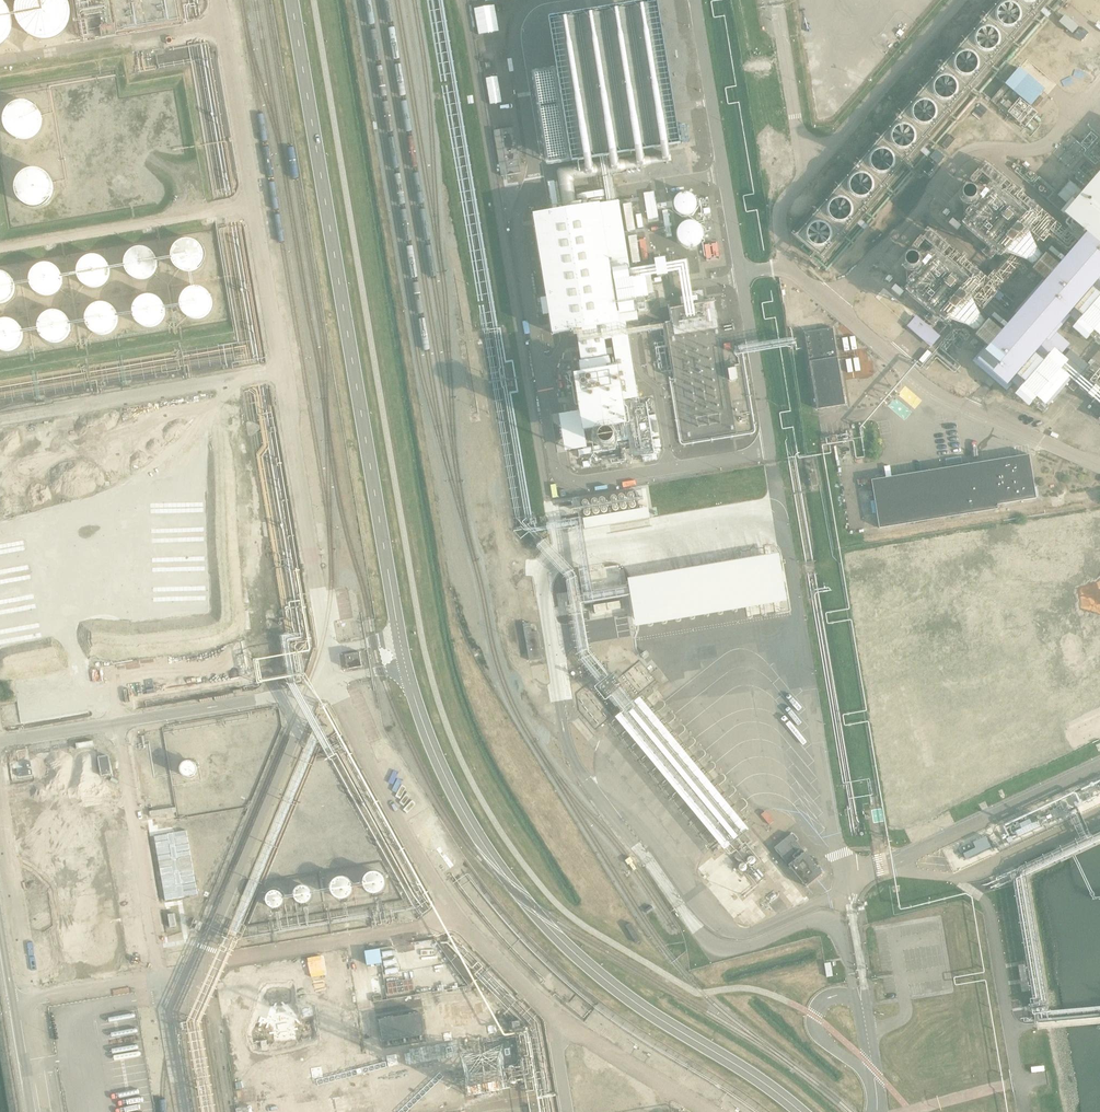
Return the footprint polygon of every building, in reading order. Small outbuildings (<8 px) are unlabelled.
[(16,18),(21,32),(32,41),(50,43),(63,36),(71,24),(72,8),(67,0),(20,0),(18,3),(16,18)] [(82,38),(102,35),(103,37),(103,38),(117,36),(117,35),(116,32),(179,21),(176,0),(76,0),(82,38)] [(825,267),(1054,0),(1010,0),(799,245),(825,267)] [(2,45),(11,33),(11,17),(5,5),(0,1),(0,46),(2,45)] [(478,33),(499,31),(497,5),(476,7),(478,33)] [(657,7),(547,24),(573,183),(682,166),(657,7)] [(1060,22),(1072,32),(1077,27),(1065,16),(1060,22)] [(1074,36),(1081,42),(1088,33),(1081,27),(1074,36)] [(488,77),(490,103),(502,102),(499,76),(488,77)] [(1007,94),(1031,114),(1044,98),(1021,78),(1007,94)] [(11,118),(13,130),(20,138),(30,141),(39,140),(49,131),(51,120),(48,111),(40,103),(29,101),(18,106),(11,118)] [(513,128),(494,131),(501,176),(521,173),(513,128)] [(22,184),(24,197),(31,205),(41,208),(51,206),(60,198),(62,187),(59,177),(51,170),(40,168),(29,173),(22,184)] [(973,365),(1004,390),(1099,277),(1099,173),(1064,215),(1087,233),(973,365)] [(676,214),(696,213),(695,192),(675,193),(676,214)] [(562,333),(620,323),(600,204),(544,213),(534,214),(553,334),(562,333)] [(696,249),(707,229),(686,218),(676,238),(696,249)] [(174,243),(172,256),(182,268),(196,269),(206,258),(205,244),(196,236),(183,236),(174,243)] [(126,251),(124,264),(133,276),(148,277),(158,265),(157,252),(148,244),(135,244),(126,251)] [(78,260),(76,273),(85,285),(100,286),(110,274),(109,261),(100,253),(87,253),(78,260)] [(28,271),(26,284),(35,297),(50,297),(60,286),(59,272),(50,264),(37,264),(28,271)] [(5,300),(15,289),(14,276),(5,268),(0,268),(0,300),(5,300)] [(182,290),(180,303),(189,315),(203,316),(214,305),(213,291),(204,283),(191,283),(182,290)] [(136,299),(133,312),(143,324),(157,325),(168,313),(166,300),(157,292),(144,292),(136,299)] [(87,305),(85,318),(94,331),(108,331),(119,320),(118,307),(109,299),(96,298),(87,305)] [(40,314),(38,327),(47,339),(61,340),(72,328),(71,315),(62,307),(49,307),(40,314)] [(1076,328),(1084,336),(1074,348),(1088,360),(1095,352),(1099,357),(1099,312),(1094,307),(1076,328)] [(13,348),(23,337),(22,324),(13,316),(0,315),(0,316),(0,348),(13,348)] [(941,336),(918,315),(908,326),(931,347),(941,336)] [(1001,318),(997,324),(1004,329),(1008,323),(1001,318)] [(833,328),(805,333),(818,409),(845,405),(833,328)] [(1038,372),(1019,393),(1027,400),(1017,412),(1031,425),(1038,417),(1046,424),(1070,397),(1062,390),(1071,380),(1056,367),(1045,379),(1038,372)] [(979,461),(992,459),(990,445),(976,448),(979,461)] [(1031,456),(874,481),(882,530),(1002,511),(1001,506),(1038,500),(1031,456)] [(961,457),(945,459),(947,466),(962,463),(961,457)] [(530,623),(523,625),(529,660),(541,658),(537,631),(531,632),(530,623)] [(362,666),(359,652),(345,655),(348,669),(362,666)] [(615,721),(725,853),(751,832),(640,700),(615,721)] [(112,774),(109,756),(99,757),(102,776),(112,774)] [(197,763),(195,761),(192,761),(189,761),(186,763),(184,765),(182,767),(182,770),(183,773),(184,776),(187,778),(189,779),(193,779),(195,778),(198,777),(200,774),(201,771),(201,768),(199,765),(197,763)] [(774,848),(806,887),(823,873),(790,834),(774,848)] [(974,841),(976,846),(965,852),(969,859),(994,845),(987,834),(974,841)] [(364,877),(366,882),(370,885),(375,886),(380,886),(384,883),(386,878),(386,873),(384,869),(381,867),(377,865),(373,865),(368,867),(365,872),(364,877)] [(333,885),(336,889),(340,892),(345,892),(349,890),(352,887),(354,882),(354,878),(351,874),(348,871),(343,870),(338,872),(334,875),(333,880),(333,885)] [(296,892),(300,896),(304,897),(308,896),(312,892),(313,888),(312,884),(309,881),(305,880),(302,880),(297,883),(295,887),(296,892)] [(278,901),(282,899),(284,896),(284,892),(283,888),(279,885),(274,885),(270,887),(267,890),(267,895),(269,899),(274,902),(278,901)] [(102,904),(78,908),(87,965),(111,961),(102,904)] [(67,910),(43,914),(52,971),(76,967),(67,910)] [(641,940),(632,925),(630,923),(626,926),(636,943),(641,940)] [(432,959),(432,964),(439,963),(437,942),(420,944),(422,960),(432,959)] [(367,964),(383,963),(383,948),(366,949),(367,964)] [(423,1012),(379,1020),(383,1041),(427,1034),(423,1012)]
